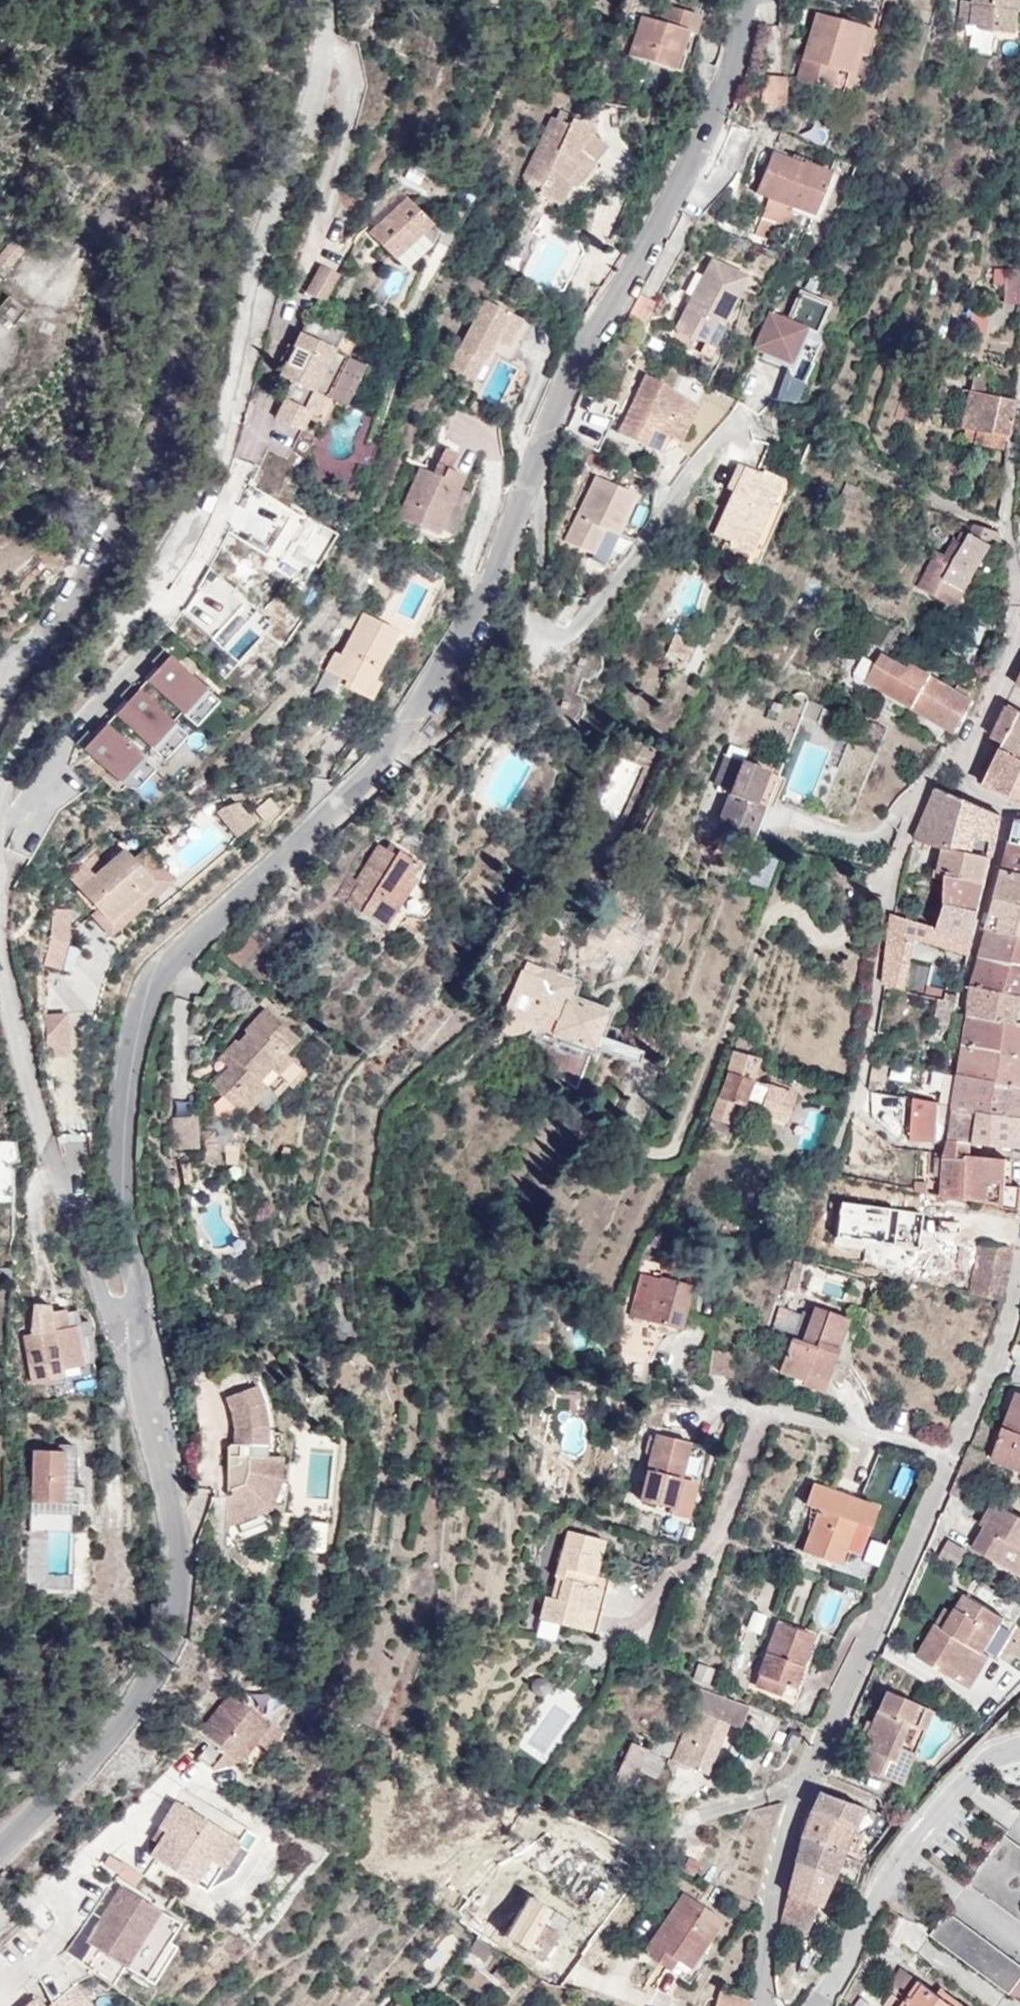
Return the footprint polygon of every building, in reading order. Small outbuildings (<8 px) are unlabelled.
[(979,3),(961,0),(959,14),(969,16),(968,23),(978,25),(978,29),(1010,33),(1013,11),(1014,0),(980,0),(979,3)] [(642,15),(630,54),(670,66),(675,51),(681,53),(688,30),(695,33),(700,15),(664,4),(659,20),(642,15)] [(816,12),(797,78),(843,92),(854,53),(862,26),(816,12)] [(875,29),(862,26),(854,53),(867,56),(875,29)] [(675,51),(670,66),(680,69),(684,53),(681,53),(675,51)] [(785,104),(787,76),(769,75),(767,103),(785,104)] [(593,131),(579,120),(572,117),(569,124),(551,116),(524,174),(542,183),(538,192),(561,203),(571,183),(575,188),(597,162),(595,161),(607,147),(591,134),(593,131)] [(773,152),(757,192),(770,197),(762,216),(776,222),(786,226),(793,206),(813,214),(829,172),(802,161),(801,164),(773,152)] [(407,197),(370,231),(394,258),(431,223),(407,197)] [(769,240),(776,222),(762,216),(755,234),(769,240)] [(540,229),(547,233),(552,222),(546,219),(540,229)] [(713,257),(676,327),(705,342),(717,320),(723,323),(748,275),(713,257)] [(320,263),(306,290),(325,300),(340,274),(320,263)] [(1006,269),(1004,303),(1019,304),(1019,270),(1006,269)] [(752,347),(791,364),(806,329),(816,333),(829,302),(799,289),(787,318),(768,310),(752,347)] [(4,297),(0,303),(0,358),(6,344),(8,332),(26,306),(4,297)] [(484,299),(449,365),(475,379),(490,350),(512,361),(532,323),(484,299)] [(293,381),(275,416),(300,429),(302,429),(310,412),(316,415),(325,396),(345,405),(364,365),(347,356),(356,338),(309,315),(294,346),(289,344),(281,360),(286,362),(280,375),(293,381)] [(717,320),(705,342),(715,348),(727,325),(723,323),(717,320)] [(619,432),(663,452),(677,445),(695,405),(661,381),(645,374),(619,432)] [(1008,437),(1015,401),(986,395),(990,379),(974,376),(963,428),(1008,437)] [(955,427),(959,407),(948,405),(944,425),(955,427)] [(290,449),(300,429),(275,416),(266,436),(290,449)] [(1008,437),(963,428),(962,435),(1007,444),(1008,437)] [(398,516),(438,534),(458,488),(464,475),(449,469),(456,452),(449,448),(438,475),(420,467),(398,516)] [(733,490),(714,533),(726,538),(730,540),(728,543),(750,553),(784,479),(763,469),(760,474),(737,464),(727,487),(733,490)] [(636,494),(596,475),(565,541),(593,554),(591,558),(603,563),(617,534),(636,494)] [(846,482),(835,506),(852,513),(858,501),(853,499),(858,488),(846,482)] [(227,532),(270,559),(278,546),(282,548),(301,517),(247,483),(227,532)] [(450,539),(470,493),(458,488),(438,534),(450,539)] [(965,590),(991,546),(1003,548),(1001,533),(975,524),(969,540),(960,556),(951,550),(945,547),(924,582),(957,601),(964,589),(965,590)] [(960,556),(969,540),(960,534),(951,550),(960,556)] [(726,538),(717,558),(743,569),(750,553),(728,543),(730,540),(726,538)] [(253,607),(219,577),(185,616),(218,646),(253,607)] [(399,631),(363,612),(342,654),(336,651),(326,669),(346,679),(343,685),(360,694),(376,663),(381,665),(399,631)] [(381,665),(376,663),(360,694),(371,699),(404,634),(399,631),(381,665)] [(676,633),(667,652),(688,662),(697,643),(676,633)] [(205,689),(163,649),(152,661),(158,667),(146,680),(183,714),(205,689)] [(912,708),(957,733),(974,700),(911,665),(909,668),(882,654),(867,681),(913,706),(912,708)] [(1011,679),(1019,684),(1019,658),(1011,679)] [(174,724),(131,683),(120,696),(127,702),(115,715),(151,748),(174,724)] [(1019,749),(1019,712),(1002,697),(984,729),(993,736),(991,740),(1018,754),(1019,749)] [(804,716),(818,721),(823,705),(809,701),(804,716)] [(866,733),(882,741),(887,731),(871,723),(866,733)] [(143,757),(106,724),(94,737),(88,730),(76,743),(120,782),(143,757)] [(1003,785),(1018,754),(991,740),(978,772),(1003,785)] [(743,761),(747,751),(731,745),(727,756),(743,761)] [(1018,754),(1003,785),(1004,786),(1019,789),(1019,749),(1018,754)] [(732,790),(719,825),(750,837),(761,808),(759,803),(755,801),(766,770),(727,756),(716,784),(732,790)] [(935,833),(954,791),(938,785),(914,834),(932,840),(935,833)] [(991,806),(954,791),(935,833),(981,847),(991,806)] [(253,823),(236,802),(222,807),(229,817),(223,821),(235,837),(253,823)] [(995,862),(1019,868),(1019,813),(1007,810),(995,862)] [(981,847),(935,833),(932,840),(930,845),(930,862),(933,863),(975,873),(981,847)] [(86,858),(70,871),(101,907),(110,918),(155,879),(135,855),(124,843),(94,869),(86,858)] [(398,855),(380,845),(358,880),(359,881),(346,902),(385,926),(415,877),(410,875),(418,862),(400,851),(398,855)] [(97,911),(94,913),(109,932),(173,878),(146,846),(135,855),(155,879),(110,918),(101,907),(97,911)] [(989,889),(1019,897),(1019,888),(1014,887),(1019,868),(995,862),(989,889)] [(968,901),(975,873),(933,863),(932,893),(968,901)] [(76,928),(94,913),(97,911),(101,907),(70,871),(60,890),(55,887),(42,910),(76,928)] [(346,902),(359,881),(349,874),(336,896),(346,902)] [(980,921),(1019,930),(1019,897),(989,889),(986,901),(980,921)] [(925,918),(962,929),(968,901),(932,893),(925,918)] [(925,918),(892,913),(889,932),(884,983),(905,989),(914,937),(958,947),(962,929),(925,918)] [(973,948),(1019,959),(1019,930),(980,921),(973,948)] [(965,979),(1019,991),(1019,959),(973,948),(965,979)] [(526,961),(507,1006),(540,1020),(536,1028),(550,1034),(552,1031),(593,1048),(606,1012),(568,998),(573,986),(571,982),(556,976),(557,973),(526,961)] [(964,1008),(1019,1020),(1019,991),(965,979),(964,1008)] [(941,1015),(947,993),(929,989),(924,1011),(941,1015)] [(228,1066),(212,1084),(244,1114),(254,1103),(268,1088),(276,1095),(286,1084),(291,1088),(305,1072),(284,1054),(298,1038),(265,1008),(245,1030),(247,1032),(239,1042),(236,1040),(220,1058),(228,1066)] [(957,1037),(1019,1051),(1019,1020),(964,1008),(957,1037)] [(957,1037),(952,1059),(951,1067),(1018,1081),(1019,1072),(1019,1051),(957,1037)] [(750,1057),(755,1043),(738,1038),(734,1052),(750,1057)] [(750,1080),(757,1059),(750,1057),(734,1052),(727,1074),(711,1118),(729,1124),(736,1104),(742,1106),(745,1097),(762,1103),(763,1113),(785,1122),(795,1095),(764,1084),(764,1086),(750,1080)] [(1018,1081),(951,1067),(947,1097),(1013,1110),(1013,1109),(1018,1081)] [(927,1131),(931,1093),(903,1087),(901,1128),(927,1131)] [(263,1111),(276,1095),(268,1088),(254,1103),(263,1111)] [(1013,1110),(947,1097),(943,1134),(970,1136),(1015,1142),(1013,1110)] [(197,1116),(173,1117),(173,1149),(199,1147),(197,1116)] [(969,1151),(970,1136),(943,1134),(934,1145),(969,1151)] [(930,1186),(1010,1198),(1011,1182),(997,1180),(998,1155),(969,1151),(934,1145),(930,1186)] [(671,1233),(660,1230),(655,1247),(666,1250),(671,1233)] [(960,1285),(994,1294),(1007,1242),(1007,1241),(972,1233),(959,1285),(960,1285)] [(671,1267),(662,1264),(659,1276),(688,1284),(695,1261),(674,1255),(671,1267)] [(643,1304),(635,1301),(620,1376),(644,1380),(655,1321),(679,1328),(690,1284),(688,1284),(659,1276),(662,1264),(646,1260),(642,1272),(651,1275),(643,1304)] [(25,1334),(33,1381),(64,1376),(63,1368),(83,1364),(77,1325),(69,1326),(66,1309),(50,1311),(49,1302),(33,1303),(31,1333),(25,1334)] [(793,1336),(801,1314),(779,1307),(772,1328),(793,1336)] [(791,1337),(779,1373),(803,1381),(806,1375),(826,1382),(849,1319),(815,1307),(802,1341),(791,1337)] [(89,1323),(77,1325),(83,1364),(92,1362),(93,1349),(89,1323)] [(711,1375),(734,1378),(737,1352),(714,1349),(711,1375)] [(806,1375),(803,1381),(824,1388),(826,1382),(806,1375)] [(1018,1468),(1019,1464),(1019,1380),(1015,1377),(980,1452),(1018,1468)] [(229,1443),(226,1544),(273,1526),(267,1509),(270,1507),(279,1478),(280,1456),(267,1456),(268,1425),(263,1402),(256,1384),(225,1397),(234,1427),(233,1443),(229,1443)] [(657,1434),(640,1499),(673,1507),(672,1512),(685,1515),(703,1446),(657,1434)] [(65,1450),(33,1449),(32,1501),(63,1502),(65,1450)] [(965,1464),(952,1459),(946,1473),(958,1477),(963,1467),(965,1464)] [(818,1508),(802,1552),(840,1565),(856,1522),(869,1527),(877,1505),(814,1482),(806,1504),(818,1508)] [(1019,1565),(1019,1506),(1005,1497),(979,1541),(1019,1565)] [(604,1539),(568,1531),(550,1597),(546,1596),(541,1618),(596,1632),(601,1610),(594,1608),(599,1587),(590,1585),(592,1575),(595,1576),(604,1539)] [(944,1551),(961,1562),(972,1545),(954,1533),(944,1551)] [(606,1589),(599,1587),(594,1608),(601,1610),(606,1589)] [(921,1652),(962,1674),(979,1640),(969,1634),(989,1599),(967,1587),(955,1607),(945,1624),(939,1620),(921,1652)] [(979,1640),(962,1674),(976,1682),(994,1648),(987,1643),(1005,1609),(989,1599),(969,1634),(979,1640)] [(948,1602),(939,1620),(945,1624),(955,1607),(948,1602)] [(811,1637),(776,1625),(755,1685),(781,1694),(784,1684),(793,1687),(801,1665),(811,1637)] [(699,1663),(693,1679),(709,1685),(715,1669),(699,1663)] [(796,1699),(807,1667),(801,1665),(793,1687),(784,1684),(781,1694),(796,1699)] [(879,1682),(863,1719),(858,1732),(847,1758),(900,1779),(908,1760),(893,1754),(908,1716),(924,1722),(931,1704),(879,1682)] [(739,1728),(749,1706),(703,1689),(673,1759),(705,1773),(727,1723),(739,1728)] [(199,1757),(212,1768),(226,1750),(238,1759),(254,1738),(266,1748),(279,1732),(231,1694),(202,1731),(213,1740),(199,1757)] [(858,1732),(863,1719),(858,1716),(853,1728),(858,1732)] [(908,1760),(924,1722),(908,1716),(893,1754),(908,1760)] [(629,1795),(649,1750),(631,1742),(612,1787),(629,1795)] [(238,1759),(226,1750),(212,1768),(238,1759)] [(809,1800),(851,1817),(861,1799),(816,1782),(809,1800)] [(158,1843),(150,1855),(205,1890),(237,1839),(204,1819),(175,1800),(158,1827),(165,1831),(158,1843)] [(867,1858),(874,1849),(842,1833),(851,1817),(809,1800),(805,1809),(801,1824),(838,1843),(867,1858)] [(891,1825),(896,1812),(880,1806),(876,1819),(891,1825)] [(257,1835),(212,1807),(204,1819),(237,1839),(205,1890),(233,1874),(257,1835)] [(828,1868),(838,1843),(801,1824),(793,1853),(828,1868)] [(165,1831),(158,1827),(151,1838),(158,1843),(165,1831)] [(1019,1921),(1019,1849),(1003,1838),(969,1886),(1019,1921)] [(793,1853),(776,1915),(804,1926),(828,1868),(793,1853)] [(482,1922),(507,1936),(530,1896),(505,1882),(482,1922)] [(121,1886),(86,1941),(145,1978),(180,1923),(121,1886)] [(683,1893),(643,1953),(670,1970),(676,1960),(690,1969),(700,1954),(723,1920),(683,1893)] [(551,1908),(530,1896),(507,1936),(544,1957),(556,1935),(550,1931),(541,1926),(551,1908)] [(551,1908),(541,1926),(550,1931),(560,1914),(551,1908)] [(1019,1987),(1019,1964),(949,1914),(931,1939),(1013,1997),(1019,1987)] [(492,1950),(477,1939),(469,1951),(484,1961),(492,1950)] [(688,1983),(705,1957),(700,1954),(690,1969),(676,1960),(670,1970),(688,1983)] [(933,1997),(937,1989),(914,1971),(897,1993),(908,2000),(903,2005),(944,2005),(933,1997)] [(91,2004),(71,1983),(47,2005),(89,2005),(91,2004)] [(752,2000),(721,1987),(714,2005),(750,2005),(752,2000)] [(937,1989),(933,1997),(944,2005),(960,2005),(937,1989)]
